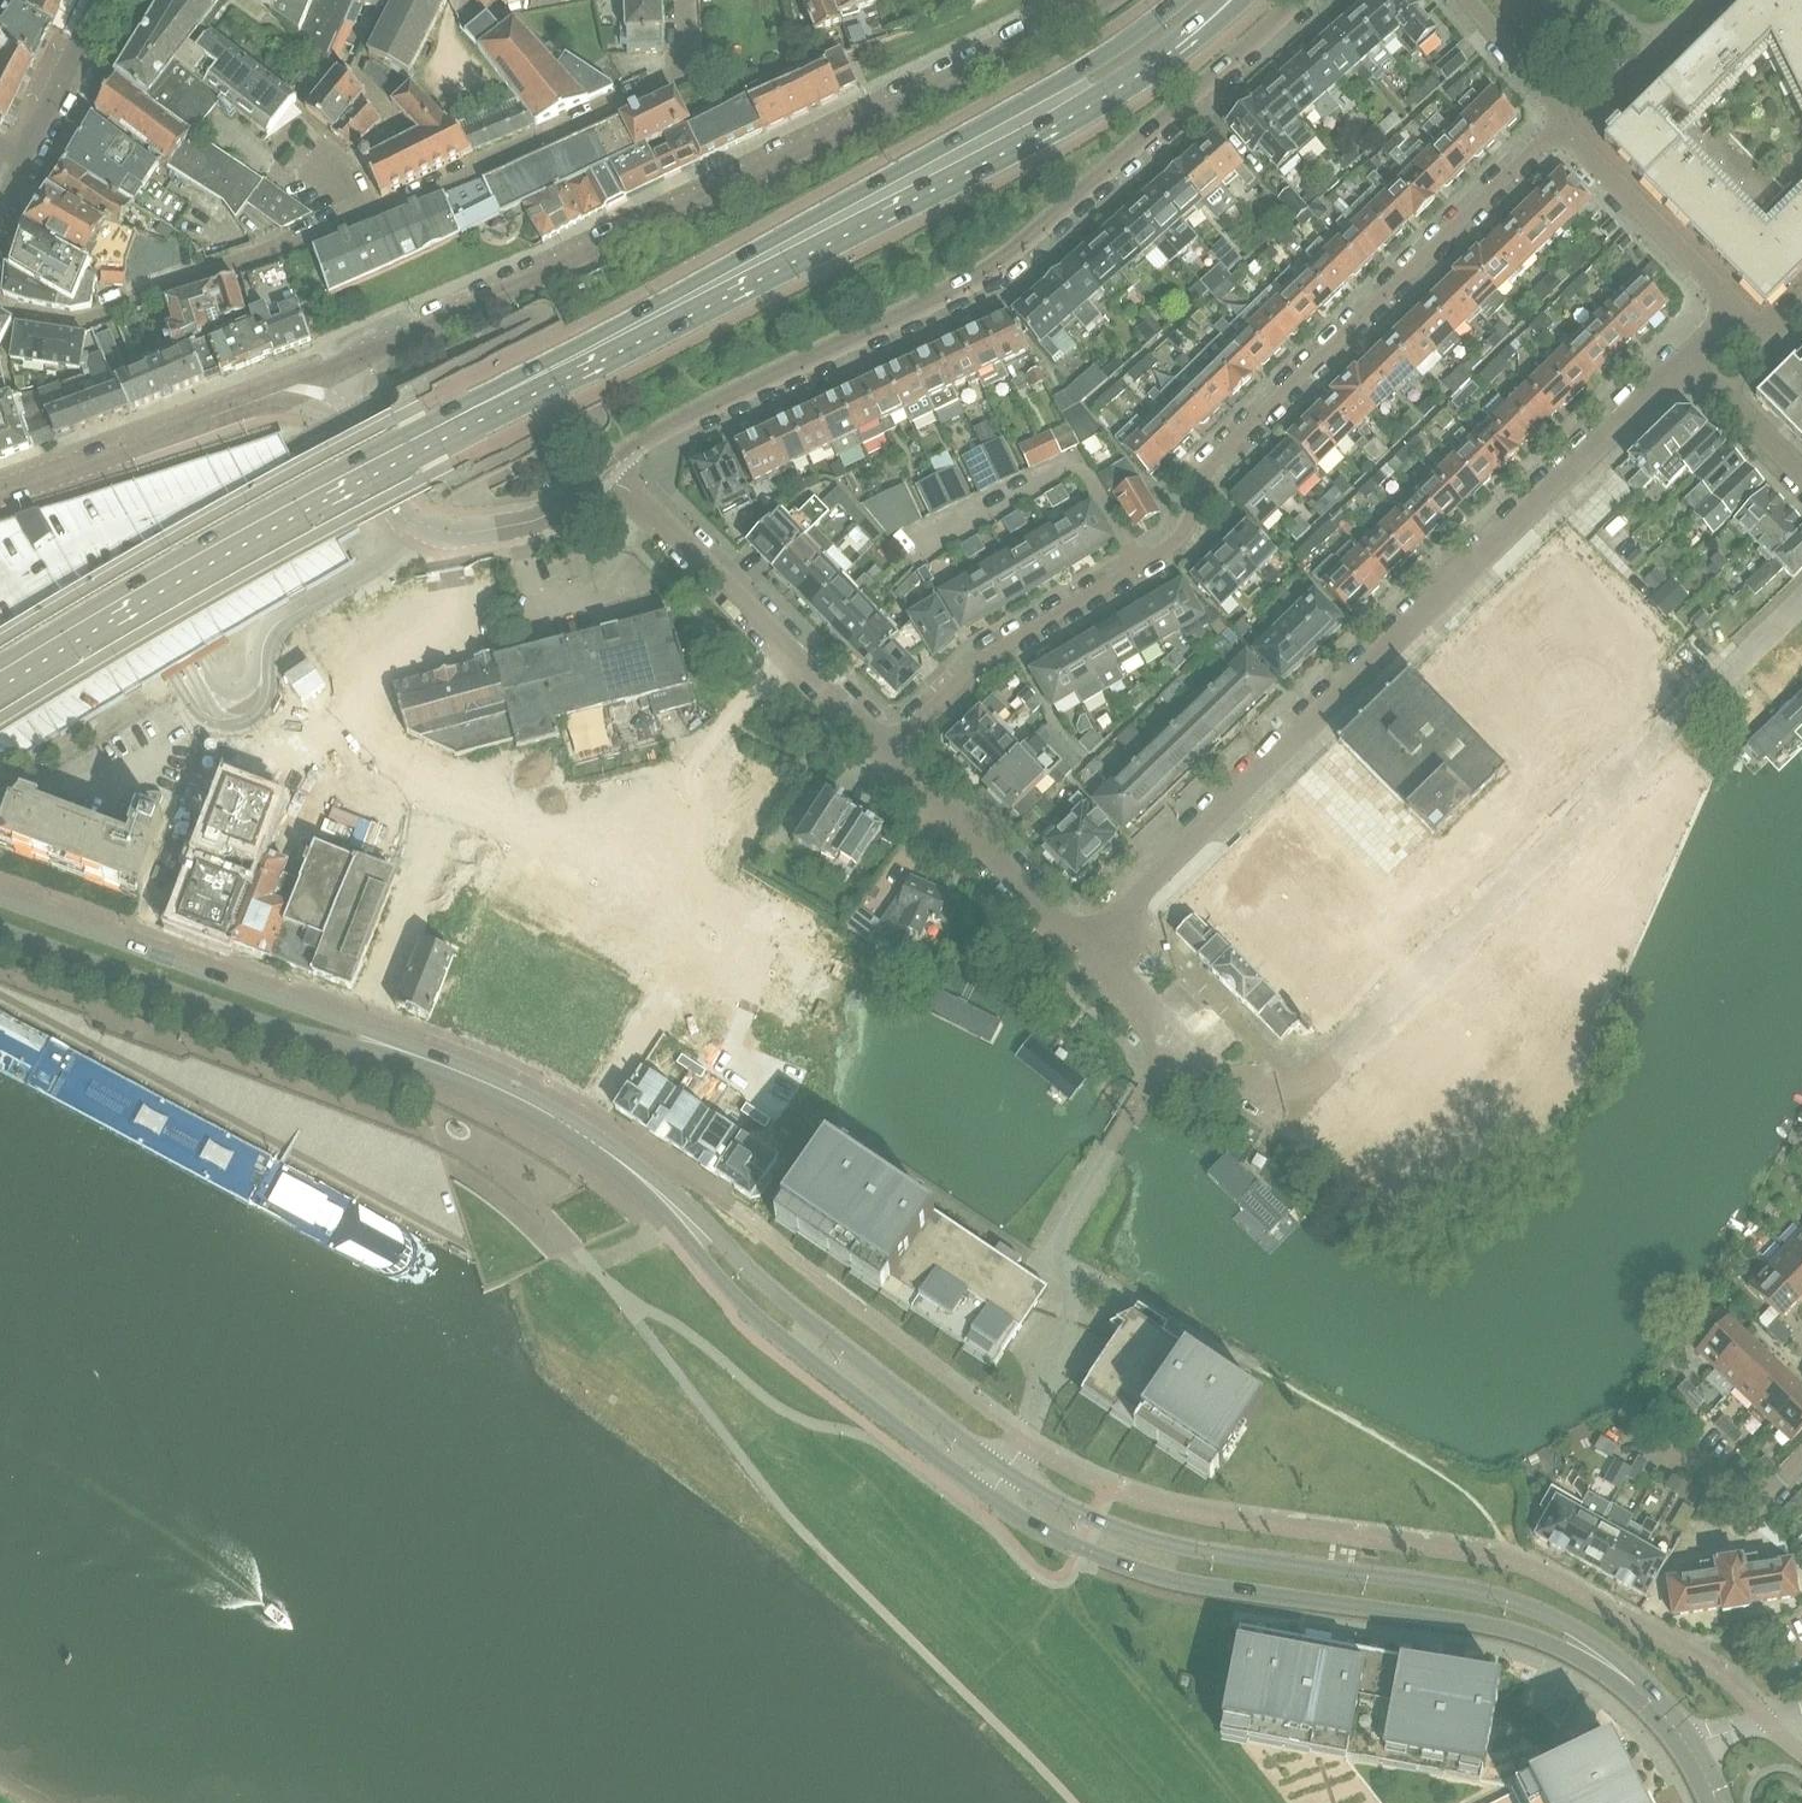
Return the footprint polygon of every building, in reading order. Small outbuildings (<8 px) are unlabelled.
[(49,27),(6,0),(0,0),(0,49),(28,65),(49,27)] [(49,27),(52,21),(62,0),(6,0),(49,27)] [(116,79),(194,134),(221,97),(222,97),(201,81),(211,68),(207,65),(209,61),(204,57),(217,39),(210,33),(233,0),(165,0),(134,49),(116,79)] [(263,10),(264,8),(271,12),(300,33),(310,41),(321,23),(309,12),(314,0),(250,0),(263,10)] [(327,58),(328,59),(332,54),(345,22),(344,22),(354,0),(314,0),(309,12),(321,23),(310,41),(327,58)] [(344,22),(345,22),(355,24),(363,5),(384,10),(389,0),(354,0),(344,22)] [(448,0),(396,0),(369,54),(410,75),(448,0)] [(625,31),(627,31),(627,53),(664,52),(663,29),(665,29),(664,0),(624,0),(625,31)] [(843,23),(840,16),(834,0),(802,0),(815,34),(843,23)] [(879,5),(878,0),(834,0),(840,16),(843,23),(844,22),(842,16),(879,5)] [(1353,17),(1379,47),(1393,35),(1412,56),(1419,51),(1395,25),(1373,0),(1372,0),(1353,17)] [(1395,25),(1415,8),(1418,5),(1414,0),(1373,0),(1395,25)] [(1801,269),(1801,202),(1769,234),(1675,138),(1773,41),(1801,98),(1801,0),(1737,0),(1652,83),(1658,89),(1641,106),(1641,105),(1604,141),(1765,305),(1801,269)] [(1415,8),(1395,25),(1419,51),(1438,34),(1415,8)] [(488,14),(465,32),(479,48),(516,98),(536,125),(614,89),(612,85),(566,55),(558,65),(514,19),(502,29),(488,14)] [(1353,17),(1333,34),(1372,79),(1380,72),(1377,67),(1389,57),(1379,47),(1353,17)] [(1333,34),(1313,52),(1339,82),(1352,71),(1365,85),(1372,79),(1333,34)] [(296,121),(287,114),(298,100),(217,39),(204,57),(209,61),(207,65),(211,68),(201,81),(222,97),(221,97),(269,136),(277,127),(282,131),(296,121)] [(0,49),(0,124),(28,65),(0,49)] [(824,60),(823,61),(825,65),(835,85),(840,95),(858,87),(857,87),(843,54),(841,51),(840,50),(825,57),(826,59),(824,60)] [(1447,81),(1467,64),(1466,64),(1456,51),(1455,50),(1434,67),(1446,81),(1447,81)] [(1313,52),(1292,70),(1332,114),(1340,107),(1327,93),(1339,82),(1313,52)] [(759,84),(746,91),(765,131),(840,95),(835,85),(825,65),(823,61),(824,60),(822,57),(809,63),(810,64),(794,71),(783,75),(779,76),(774,77),(770,79),(766,81),(763,83),(759,84)] [(337,69),(306,108),(332,129),(362,95),(365,91),(337,69)] [(1292,70),(1272,88),(1299,118),(1312,107),(1325,121),(1332,114),(1292,70)] [(1419,90),(1427,99),(1441,86),(1433,77),(1419,90)] [(116,79),(96,111),(169,167),(224,202),(236,219),(247,203),(282,228),(312,213),(264,178),(263,180),(194,134),(116,79)] [(1466,80),(1457,88),(1465,95),(1472,87),(1466,80)] [(364,160),(382,197),(474,152),(473,151),(451,126),(412,84),(390,102),(418,132),(372,155),(369,150),(365,149),(361,151),(359,156),(362,160),(364,160)] [(1250,104),(1296,157),(1297,155),(1292,149),(1298,145),(1285,131),(1299,118),(1272,88),(1252,106),(1250,104)] [(1455,104),(1465,95),(1457,88),(1455,89),(1447,96),(1455,104)] [(1472,91),(1467,97),(1501,130),(1516,116),(1492,89),(1481,100),(1472,91)] [(1427,99),(1419,90),(1404,103),(1412,112),(1427,99)] [(675,91),(620,116),(636,149),(650,142),(667,134),(685,125),(690,123),(675,91)] [(690,123),(685,125),(701,161),(763,132),(765,131),(746,91),(690,123)] [(352,148),(354,146),(382,119),(364,105),(362,95),(332,129),(331,131),(352,148)] [(1467,113),(1460,120),(1486,146),(1501,130),(1467,97),(1459,105),(1467,113)] [(516,98),(499,106),(512,134),(536,125),(516,98)] [(1278,172),(1296,157),(1250,104),(1233,119),(1233,120),(1233,121),(1233,122),(1233,123),(1234,124),(1231,127),(1253,152),(1258,148),(1278,172)] [(1470,161),(1486,146),(1460,120),(1450,130),(1436,115),(1438,113),(1430,105),(1422,113),(1430,121),(1435,127),(1470,161)] [(499,106),(479,114),(492,143),(512,134),(499,106)] [(1340,107),(1332,114),(1335,118),(1343,111),(1340,107)] [(1393,113),(1379,126),(1386,134),(1401,121),(1393,113)] [(1430,121),(1422,113),(1413,122),(1422,130),(1430,121)] [(473,151),(492,143),(479,114),(451,126),(473,151)] [(159,165),(93,115),(68,159),(133,206),(135,203),(134,202),(142,188),(143,188),(159,165)] [(620,116),(485,179),(499,215),(520,205),(523,204),(564,185),(586,175),(608,165),(633,153),(637,151),(636,149),(620,116)] [(685,125),(667,134),(682,170),(701,161),(685,125)] [(1436,143),(1429,150),(1455,176),(1470,161),(1435,127),(1428,134),(1436,143)] [(667,134),(650,142),(666,177),(682,170),(667,134)] [(1391,141),(1398,148),(1404,141),(1398,134),(1391,141)] [(1258,184),(1218,138),(1208,146),(1207,145),(1206,145),(1205,145),(1204,146),(1203,146),(1195,153),(1221,184),(1235,172),(1250,191),(1258,184)] [(1406,172),(1399,179),(1426,208),(1434,200),(1432,198),(1440,190),(1406,155),(1405,157),(1397,149),(1398,148),(1391,141),(1383,149),(1406,172)] [(637,151),(633,153),(646,186),(666,177),(650,142),(636,149),(637,151)] [(1418,144),(1412,150),(1406,155),(1440,190),(1455,176),(1429,150),(1426,153),(1418,144)] [(1338,162),(1345,170),(1360,157),(1353,148),(1338,162)] [(633,153),(608,165),(624,197),(646,186),(633,153)] [(1185,166),(1177,174),(1214,216),(1222,208),(1209,195),(1221,184),(1195,153),(1186,161),(1185,162),(1185,163),(1185,164),(1185,166)] [(64,165),(50,188),(121,228),(133,206),(68,159),(64,165)] [(608,165),(586,175),(602,209),(624,197),(608,165)] [(1390,188),(1375,172),(1368,180),(1374,186),(1375,186),(1409,220),(1413,216),(1415,218),(1426,208),(1399,179),(1390,188)] [(1591,200),(1564,172),(1545,191),(1571,219),(1582,229),(1601,210),(1591,200)] [(1163,182),(1154,189),(1184,224),(1185,224),(1205,207),(1213,216),(1214,216),(1177,174),(1168,182),(1167,181),(1166,181),(1165,181),(1164,181),(1163,182)] [(1332,174),(1321,184),(1328,192),(1340,182),(1332,174)] [(586,175),(564,185),(583,220),(602,209),(586,175)] [(1307,195),(1302,200),(1309,207),(1316,201),(1318,199),(1327,192),(1315,178),(1302,189),(1307,195)] [(480,182),(453,192),(463,216),(455,221),(461,236),(474,230),(475,230),(475,231),(475,232),(476,232),(476,233),(476,234),(477,234),(477,235),(478,235),(478,236),(479,237),(480,238),(480,239),(481,239),(482,240),(484,241),(486,242),(487,243),(489,244),(491,245),(494,245),(496,246),(498,246),(500,246),(502,245),(504,245),(506,244),(507,244),(508,244),(509,243),(510,243),(511,242),(512,241),(513,241),(514,240),(515,240),(515,239),(516,238),(517,238),(517,237),(518,235),(520,233),(521,231),(522,229),(523,227),(523,225),(523,222),(523,220),(523,217),(523,215),(520,205),(499,215),(485,179),(480,182)] [(564,185),(523,204),(533,226),(544,242),(583,220),(564,185)] [(1375,202),(1369,209),(1394,235),(1409,220),(1375,186),(1374,186),(1367,193),(1375,202)] [(1290,187),(1278,198),(1277,199),(1296,220),(1308,209),(1310,208),(1309,207),(1302,200),(1290,187)] [(50,188),(25,227),(97,261),(90,270),(99,274),(97,279),(95,284),(126,286),(127,260),(137,232),(121,228),(50,188)] [(1154,189),(1134,207),(1177,257),(1186,248),(1184,245),(1195,236),(1185,224),(1184,224),(1154,189)] [(1545,191),(1525,210),(1552,237),(1571,219),(1545,191)] [(445,195),(362,230),(379,274),(461,236),(455,221),(463,216),(453,192),(445,195)] [(1345,215),(1379,249),(1394,235),(1369,209),(1359,218),(1350,210),(1334,192),(1328,198),(1336,206),(1345,215)] [(166,195),(153,216),(181,234),(195,213),(166,195)] [(1336,206),(1328,198),(1326,199),(1334,207),(1336,206)] [(1310,208),(1308,209),(1314,216),(1315,216),(1314,217),(1318,221),(1329,212),(1318,199),(1316,201),(1309,207),(1310,208)] [(1134,207),(1115,224),(1141,255),(1152,245),(1170,264),(1177,257),(1134,207)] [(1308,209),(1296,220),(1302,227),(1315,216),(1314,216),(1308,209)] [(1525,210),(1507,228),(1533,256),(1552,237),(1525,210)] [(1363,265),(1379,249),(1345,215),(1336,223),(1344,232),(1338,238),(1363,265)] [(1601,229),(1610,238),(1620,227),(1612,219),(1601,229)] [(1115,224),(1094,242),(1133,288),(1141,281),(1132,270),(1145,259),(1141,255),(1115,224)] [(1262,226),(1260,228),(1243,243),(1250,251),(1270,234),(1262,226)] [(23,230),(11,267),(69,301),(81,282),(94,288),(95,284),(97,279),(99,274),(90,270),(97,261),(25,227),(23,230)] [(1507,228),(1488,247),(1514,274),(1533,256),(1507,228)] [(350,235),(313,249),(330,297),(379,274),(362,230),(350,235)] [(1279,241),(1288,250),(1299,239),(1290,230),(1279,241)] [(1626,233),(1615,243),(1624,252),(1634,242),(1626,233)] [(1319,240),(1315,244),(1348,280),(1363,265),(1338,238),(1328,248),(1319,240)] [(1094,242),(1074,259),(1114,305),(1133,288),(1094,242)] [(1314,262),(1307,269),(1333,295),(1348,280),(1315,244),(1306,253),(1314,262)] [(1271,247),(1262,255),(1270,263),(1279,255),(1271,247)] [(1475,255),(1467,263),(1496,293),(1496,292),(1514,274),(1488,247),(1480,254),(1475,255)] [(1580,266),(1587,259),(1577,248),(1569,255),(1580,266)] [(1234,250),(1218,264),(1229,277),(1230,275),(1227,271),(1241,259),(1234,250)] [(1255,261),(1256,262),(1263,269),(1270,263),(1262,255),(1255,261)] [(1573,273),(1580,266),(1569,255),(1563,262),(1565,264),(1554,275),(1552,273),(1551,274),(1560,284),(1569,275),(1573,272),(1573,273)] [(1066,272),(1056,280),(1092,323),(1100,316),(1088,301),(1100,291),(1113,305),(1114,305),(1074,259),(1066,267),(1065,267),(1065,268),(1065,269),(1065,270),(1065,271),(1066,272)] [(1506,303),(1496,292),(1496,293),(1467,263),(1459,270),(1459,274),(1449,284),(1476,312),(1476,311),(1486,322),(1506,303)] [(1650,286),(1663,273),(1653,263),(1640,276),(1639,275),(1622,293),(1650,321),(1667,304),(1650,286)] [(1210,293),(1218,287),(1229,277),(1218,264),(1199,281),(1210,293)] [(6,266),(4,294),(27,303),(58,308),(71,311),(91,307),(94,288),(81,282),(69,301),(11,267),(6,266)] [(584,277),(573,283),(579,295),(608,282),(602,269),(590,275),(584,277)] [(1289,269),(1283,275),(1317,310),(1333,295),(1307,269),(1298,277),(1289,269)] [(1549,295),(1560,284),(1551,274),(1532,292),(1542,303),(1550,296),(1549,295)] [(1585,274),(1575,283),(1583,292),(1593,282),(1585,274)] [(210,332),(211,338),(207,340),(221,376),(223,381),(276,360),(274,355),(266,332),(259,335),(252,313),(252,312),(243,275),(236,277),(246,315),(248,320),(221,330),(221,329),(220,328),(210,332)] [(1284,291),(1276,299),(1302,324),(1317,310),(1283,275),(1275,282),(1284,291)] [(236,277),(166,298),(174,325),(167,327),(173,346),(152,355),(156,364),(193,349),(193,348),(207,340),(211,338),(210,332),(206,317),(218,312),(222,323),(246,315),(236,277)] [(1237,277),(1230,283),(1237,290),(1244,284),(1237,277)] [(1043,287),(1033,296),(1060,327),(1072,315),(1085,329),(1092,323),(1056,280),(1048,288),(1047,287),(1046,286),(1045,286),(1044,287),(1043,287)] [(1237,291),(1237,290),(1230,283),(1221,291),(1230,298),(1238,292),(1237,291)] [(1575,283),(1563,295),(1571,303),(1583,292),(1575,283)] [(1449,284),(1426,306),(1453,334),(1476,312),(1449,284)] [(1197,304),(1208,295),(1201,286),(1189,295),(1197,304)] [(1536,309),(1542,303),(1532,292),(1525,298),(1536,309)] [(1622,293),(1603,311),(1631,339),(1650,321),(1622,293)] [(1016,316),(1016,317),(1039,344),(1052,359),(1060,352),(1047,337),(1060,327),(1033,296),(1026,302),(1025,303),(1025,304),(1024,305),(1024,306),(1025,307),(1025,308),(1016,316)] [(1259,299),(1252,305),(1286,340),(1302,324),(1276,299),(1267,307),(1259,299)] [(266,307),(252,312),(252,313),(259,335),(266,332),(274,355),(312,340),(300,309),(299,304),(279,312),(282,321),(274,325),(266,307)] [(1207,304),(1199,311),(1207,319),(1213,313),(1207,304)] [(1244,312),(1237,320),(1271,355),(1286,340),(1252,305),(1244,312)] [(1426,306),(1407,324),(1434,352),(1453,334),(1426,306)] [(1171,308),(1160,318),(1169,327),(1179,317),(1171,308)] [(1199,311),(1190,318),(1198,326),(1207,319),(1199,311)] [(1603,311),(1584,329),(1611,358),(1631,339),(1603,311)] [(1544,313),(1538,319),(1548,329),(1554,324),(1544,313)] [(1027,352),(1009,314),(984,326),(1000,365),(1008,378),(1009,377),(1002,364),(1027,352)] [(0,315),(0,344),(12,323),(0,315)] [(1100,316),(1092,323),(1096,327),(1104,320),(1100,316)] [(1148,344),(1163,330),(1150,316),(1135,330),(1148,344)] [(1255,370),(1271,355),(1237,320),(1230,327),(1223,320),(1215,327),(1222,335),(1234,348),(1255,370)] [(1501,322),(1494,329),(1497,332),(1496,333),(1503,340),(1506,337),(1511,333),(1501,322)] [(52,329),(16,323),(11,358),(47,364),(52,329)] [(1092,323),(1085,329),(1089,333),(1096,327),(1092,323)] [(1407,324),(1389,342),(1415,371),(1434,352),(1407,324)] [(984,326),(959,337),(976,376),(977,376),(984,389),(1008,378),(1000,365),(984,326)] [(85,334),(52,329),(47,364),(80,369),(81,359),(85,334)] [(1584,329),(1565,347),(1593,376),(1611,358),(1584,329)] [(1174,332),(1166,339),(1177,350),(1185,343),(1174,332)] [(1493,350),(1498,346),(1503,340),(1496,333),(1486,343),(1493,350)] [(1223,351),(1216,358),(1243,386),(1251,378),(1250,375),(1255,370),(1234,348),(1222,335),(1215,341),(1223,351)] [(959,337),(935,349),(952,388),(953,388),(976,376),(959,337)] [(156,364),(118,380),(131,412),(206,382),(221,376),(207,340),(193,348),(193,349),(156,364)] [(1393,392),(1397,389),(1415,371),(1389,342),(1366,364),(1393,392)] [(1511,347),(1501,356),(1508,363),(1517,354),(1511,347)] [(1565,347),(1546,366),(1574,394),(1593,376),(1565,347)] [(935,349),(911,360),(928,399),(928,400),(934,412),(959,400),(953,388),(952,388),(935,349)] [(1232,396),(1243,386),(1216,358),(1215,358),(1206,349),(1198,358),(1190,365),(1225,399),(1230,394),(1232,396)] [(56,440),(131,412),(118,380),(116,381),(108,367),(102,351),(81,359),(80,369),(83,376),(35,394),(34,392),(19,392),(21,399),(19,399),(36,446),(56,440)] [(1060,352),(1052,359),(1056,363),(1063,356),(1060,352)] [(1150,353),(1134,368),(1142,376),(1157,361),(1150,353)] [(1779,373),(1801,396),(1801,358),(1798,354),(1779,373)] [(1501,356),(1490,367),(1482,375),(1490,384),(1508,366),(1507,364),(1508,363),(1501,356)] [(1114,357),(1099,371),(1105,379),(1121,364),(1114,357)] [(911,360),(887,372),(904,411),(917,405),(923,417),(934,412),(928,400),(928,399),(911,360)] [(7,457),(6,456),(36,446),(19,399),(21,399),(19,392),(6,393),(0,362),(0,459),(7,457)] [(1353,373),(1345,381),(1373,411),(1393,392),(1366,364),(1357,373),(1353,373)] [(1079,404),(1105,379),(1099,371),(1094,365),(1065,390),(1051,398),(1061,414),(1079,404)] [(1210,414),(1225,399),(1190,365),(1183,371),(1176,379),(1210,414)] [(1462,365),(1454,373),(1465,384),(1470,379),(1473,377),(1462,365)] [(1546,366),(1528,384),(1556,412),(1574,394),(1546,366)] [(1038,367),(1036,368),(1027,372),(1034,387),(1045,382),(1038,367)] [(1134,368),(1126,375),(1134,384),(1142,376),(1134,368)] [(887,372),(862,384),(879,422),(885,434),(896,429),(890,418),(904,411),(887,372)] [(1454,373),(1448,379),(1443,383),(1454,394),(1460,389),(1465,384),(1454,373)] [(1794,435),(1801,427),(1801,396),(1779,373),(1756,396),(1794,435)] [(1194,429),(1210,414),(1176,379),(1168,388),(1160,395),(1194,429)] [(1478,379),(1474,383),(1470,379),(1465,384),(1460,389),(1469,399),(1484,386),(1478,379)] [(1336,394),(1328,402),(1355,429),(1373,411),(1345,381),(1336,390),(1336,394)] [(1119,383),(1103,397),(1110,404),(1126,390),(1119,383)] [(862,384),(838,395),(855,434),(861,445),(885,434),(879,422),(862,384)] [(1528,384),(1509,402),(1536,431),(1556,412),(1528,384)] [(1458,409),(1469,399),(1460,389),(1454,394),(1449,400),(1452,403),(1458,409)] [(838,395),(814,407),(837,457),(861,445),(855,434),(838,395)] [(1163,410),(1154,418),(1180,443),(1194,429),(1160,395),(1153,401),(1163,410)] [(1090,407),(1097,416),(1110,404),(1103,397),(1090,407)] [(1417,410),(1422,415),(1424,417),(1435,406),(1427,399),(1417,410)] [(1328,402),(1309,420),(1336,448),(1355,429),(1328,402)] [(1509,402),(1490,420),(1517,449),(1536,431),(1509,402)] [(1061,414),(1078,445),(1079,446),(1102,432),(1079,404),(1061,414)] [(814,407),(790,418),(808,457),(831,446),(837,457),(814,407)] [(1433,420),(1443,431),(1455,420),(1444,409),(1433,420)] [(1402,418),(1413,429),(1421,421),(1410,410),(1402,418)] [(1642,489),(1654,477),(1669,462),(1706,427),(1691,412),(1677,412),(1629,459),(1641,472),(1628,484),(1638,494),(1642,489)] [(1137,417),(1130,424),(1164,459),(1180,443),(1154,418),(1146,425),(1137,417)] [(790,418),(766,430),(784,469),(808,457),(790,418)] [(1328,463),(1324,459),(1336,448),(1309,420),(1289,440),(1291,442),(1319,470),(1319,471),(1328,463)] [(1490,420),(1471,439),(1501,470),(1519,452),(1517,449),(1490,420)] [(1130,424),(1114,438),(1123,449),(1147,475),(1164,459),(1130,424)] [(1686,469),(1694,477),(1725,446),(1706,427),(1669,462),(1654,477),(1666,489),(1686,469)] [(754,483),(784,469),(766,430),(735,445),(754,483)] [(1060,454),(1060,453),(1050,432),(1038,438),(1048,460),(1060,454)] [(1375,437),(1368,443),(1382,458),(1389,451),(1375,437)] [(1418,437),(1407,447),(1414,454),(1425,444),(1418,437)] [(1029,469),(1048,460),(1038,438),(1018,447),(1029,469)] [(1471,439),(1452,457),(1479,486),(1498,468),(1500,470),(1501,470),(1471,439)] [(999,483),(1017,474),(1001,440),(982,449),(999,483)] [(1091,449),(1101,463),(1114,454),(1104,440),(1091,449)] [(1291,442),(1269,464),(1296,492),(1319,470),(1291,442)] [(1375,464),(1382,458),(1368,443),(1362,450),(1375,464)] [(1685,500),(1696,512),(1744,466),(1725,446),(1694,477),(1702,484),(1685,500)] [(1407,447),(1396,459),(1402,465),(1414,454),(1407,447)] [(979,492),(999,483),(982,449),(963,458),(979,492)] [(723,518),(751,505),(727,452),(695,466),(716,510),(718,509),(723,518)] [(1452,457),(1433,475),(1461,504),(1479,486),(1452,457)] [(846,475),(840,462),(831,466),(836,480),(846,475)] [(1269,464),(1251,481),(1278,509),(1296,492),(1269,464)] [(1724,523),(1732,515),(1733,516),(1764,486),(1744,466),(1696,512),(1708,524),(1716,516),(1724,523)] [(1112,467),(1098,476),(1109,495),(1113,493),(1133,527),(1159,512),(1139,478),(1124,487),(1112,467)] [(950,507),(969,497),(955,468),(936,477),(950,507)] [(1380,475),(1370,484),(1377,491),(1387,481),(1380,475)] [(1433,475),(1415,493),(1442,522),(1461,504),(1433,475)] [(816,476),(804,482),(808,491),(821,485),(816,476)] [(931,516),(950,507),(936,477),(916,486),(931,516)] [(1341,477),(1333,485),(1343,496),(1351,488),(1341,477)] [(1233,498),(1260,526),(1278,509),(1251,481),(1233,498)] [(1370,484),(1359,495),(1351,501),(1358,509),(1359,509),(1377,491),(1370,484)] [(1343,496),(1333,485),(1323,495),(1334,505),(1343,496)] [(835,491),(829,496),(837,505),(843,499),(847,495),(839,486),(835,491)] [(904,486),(885,496),(901,530),(920,521),(904,486)] [(1061,486),(1053,491),(1061,504),(1069,500),(1061,486)] [(1746,533),(1753,541),(1786,509),(1766,488),(1725,528),(1737,541),(1746,533)] [(1053,491),(1044,496),(1052,510),(1061,504),(1053,491)] [(1415,493),(1396,511),(1423,541),(1442,522),(1415,493)] [(837,505),(855,523),(861,518),(864,515),(847,495),(843,499),(837,505)] [(829,496),(820,505),(829,513),(837,505),(829,496)] [(888,536),(901,530),(885,496),(861,507),(888,536)] [(748,541),(750,543),(774,568),(803,539),(815,528),(829,513),(820,505),(814,499),(799,514),(796,511),(790,517),(782,509),(780,511),(779,511),(777,513),(767,523),(760,530),(748,541)] [(1351,501),(1333,519),(1340,527),(1344,522),(1346,525),(1351,521),(1348,518),(1350,516),(1352,518),(1360,510),(1359,509),(1358,509),(1351,501)] [(1091,506),(1069,518),(1089,552),(1111,539),(1091,506)] [(775,509),(763,514),(767,523),(777,513),(775,509)] [(1786,509),(1753,541),(1760,548),(1757,552),(1768,563),(1769,564),(1801,532),(1801,525),(1786,509)] [(1019,511),(1011,516),(1019,530),(1027,525),(1019,511)] [(1396,511),(1377,530),(1404,559),(1423,541),(1396,511)] [(754,516),(760,530),(767,523),(763,514),(762,512),(754,516)] [(874,545),(881,538),(882,537),(864,515),(861,518),(855,523),(856,524),(855,526),(874,545)] [(1011,516),(1002,521),(1010,535),(1019,530),(1011,516)] [(1293,523),(1304,535),(1311,528),(1300,517),(1293,523)] [(1069,518),(1048,531),(1068,565),(1089,552),(1069,518)] [(1333,519),(1322,529),(1321,528),(1318,531),(1313,536),(1320,544),(1319,545),(1322,546),(1328,541),(1326,540),(1340,527),(1333,519)] [(1304,535),(1293,523),(1286,530),(1297,542),(1304,535)] [(1276,553),(1248,524),(1229,542),(1257,571),(1276,553)] [(793,586),(821,558),(833,546),(815,528),(803,539),(774,568),(793,586)] [(1377,530),(1359,547),(1386,576),(1404,559),(1377,530)] [(1048,531),(1027,544),(1047,577),(1068,565),(1048,531)] [(1793,579),(1801,571),(1801,532),(1769,564),(1768,563),(1746,584),(1756,594),(1782,568),(1793,579)] [(977,536),(968,541),(977,555),(985,550),(977,536)] [(1301,563),(1319,545),(1320,544),(1313,536),(1296,554),(1296,558),(1301,563)] [(968,541),(960,547),(968,560),(977,555),(968,541)] [(1341,565),(1340,566),(1368,594),(1386,576),(1359,547),(1358,548),(1352,541),(1335,558),(1341,565)] [(1229,542),(1210,560),(1239,590),(1257,571),(1229,542)] [(1027,544),(1006,556),(1026,590),(1047,577),(1027,544)] [(1626,561),(1634,568),(1645,558),(1637,550),(1626,561)] [(1713,563),(1721,571),(1729,563),(1718,552),(1710,560),(1713,563)] [(898,574),(908,563),(901,556),(891,567),(898,574)] [(1006,556),(985,569),(1005,602),(1026,590),(1006,556)] [(793,586),(812,606),(840,577),(821,558),(793,586)] [(1248,614),(1255,607),(1248,600),(1245,597),(1239,590),(1210,560),(1191,579),(1219,608),(1231,598),(1248,614)] [(812,606),(830,624),(859,596),(884,573),(875,565),(851,588),(840,577),(812,606)] [(1321,584),(1349,613),(1368,594),(1340,566),(1321,584)] [(925,586),(930,583),(933,581),(925,567),(917,572),(925,586)] [(1644,579),(1654,590),(1667,579),(1656,567),(1644,579)] [(985,569),(964,581),(983,615),(1005,602),(985,569)] [(1274,569),(1265,579),(1271,585),(1281,576),(1275,569),(1274,569)] [(907,588),(910,592),(921,582),(913,574),(907,581),(910,585),(907,588)] [(1647,600),(1666,619),(1689,596),(1671,577),(1647,600)] [(910,585),(907,581),(894,594),(901,601),(910,592),(907,588),(910,585)] [(942,594),(962,628),(983,615),(964,581),(942,594)] [(1220,617),(1212,609),(1203,599),(1194,604),(1182,583),(1160,596),(1180,630),(1180,629),(1186,638),(1220,617)] [(1282,585),(1275,592),(1277,594),(1285,603),(1292,596),(1282,586),(1282,585)] [(1259,591),(1248,600),(1255,607),(1266,597),(1259,591)] [(1342,620),(1315,593),(1294,613),(1321,640),(1342,620)] [(830,624),(850,644),(879,616),(859,596),(830,624)] [(1160,596),(1139,608),(1159,642),(1180,630),(1160,596)] [(934,655),(954,635),(936,602),(911,617),(913,620),(928,645),(934,655)] [(1139,608),(1118,621),(1138,655),(1159,642),(1139,608)] [(1689,621),(1698,629),(1709,619),(1701,610),(1689,621)] [(523,651),(522,652),(530,687),(547,684),(556,721),(647,696),(653,715),(696,704),(670,613),(523,651)] [(1294,613),(1274,632),(1301,659),(1321,640),(1294,613)] [(850,644),(870,664),(898,636),(879,616),(850,644)] [(913,620),(898,636),(870,664),(897,691),(917,671),(903,657),(928,645),(913,620)] [(1243,620),(1233,629),(1232,631),(1242,641),(1253,631),(1243,620)] [(1118,621),(1097,633),(1117,667),(1138,655),(1118,621)] [(1221,636),(1232,647),(1239,640),(1228,629),(1221,636)] [(1254,651),(1281,679),(1301,659),(1274,632),(1254,651)] [(1124,680),(1116,667),(1117,667),(1097,633),(1075,646),(1095,680),(1096,680),(1103,692),(1124,680)] [(1075,646),(1054,659),(1074,692),(1095,680),(1075,646)] [(1167,657),(1179,669),(1186,662),(1175,650),(1167,657)] [(396,685),(394,686),(403,721),(439,740),(507,723),(513,735),(557,725),(556,722),(556,721),(547,684),(530,687),(522,652),(511,654),(494,659),(494,654),(475,659),(476,664),(464,667),(396,685)] [(1426,653),(1337,741),(1434,837),(1523,751),(1494,722),(1442,669),(1429,656),(1426,653)] [(1263,692),(1273,683),(1246,656),(1095,801),(1122,829),(1132,820),(1137,825),(1268,698),(1263,692)] [(1179,669),(1167,657),(1160,664),(1172,676),(1179,669)] [(1054,659),(1035,670),(1033,672),(1052,705),(1074,692),(1054,659)] [(1747,729),(1736,743),(1777,786),(1801,762),(1801,669),(1747,729)] [(1186,687),(1178,679),(1168,687),(1176,696),(1186,687)] [(1131,692),(1143,704),(1150,697),(1138,685),(1131,692)] [(1025,706),(1035,695),(1036,695),(1027,686),(1016,697),(1025,706)] [(1159,696),(1167,705),(1176,696),(1168,687),(1159,696)] [(707,701),(714,705),(720,694),(713,690),(707,701)] [(1143,704),(1131,692),(1124,699),(1136,711),(1143,704)] [(1041,705),(1035,695),(1025,706),(1033,713),(1041,705)] [(948,740),(968,760),(1004,724),(997,717),(1005,709),(993,697),(948,740)] [(1076,727),(1080,735),(1092,728),(1085,714),(1079,716),(1076,727)] [(968,760),(988,781),(1019,750),(1026,743),(1014,734),(1004,724),(968,760)] [(1038,732),(1035,734),(1062,762),(1063,761),(1072,770),(1083,759),(1074,750),(1049,724),(1046,726),(1044,725),(1044,726),(1038,732)] [(1144,738),(1131,725),(1117,739),(1130,752),(1144,738)] [(1085,736),(1097,748),(1105,740),(1093,728),(1085,736)] [(1013,810),(1028,795),(1036,787),(1049,774),(1055,769),(1062,762),(1035,734),(1026,743),(1019,750),(988,781),(986,782),(1013,810)] [(1097,748),(1085,736),(1078,743),(1090,755),(1097,748)] [(1097,758),(1085,769),(1092,776),(1104,766),(1097,758)] [(1062,762),(1055,769),(1064,778),(1072,770),(1063,761),(1062,762)] [(1064,778),(1055,769),(1049,774),(1059,785),(1065,779),(1064,778)] [(1038,806),(1039,808),(1048,799),(1036,787),(1028,795),(1013,810),(1023,820),(1038,806)] [(228,788),(178,922),(183,924),(226,941),(226,940),(256,861),(260,850),(276,806),(237,791),(228,788)] [(852,809),(844,804),(827,792),(794,843),(824,856),(854,812),(851,810),(852,809)] [(1071,800),(1081,812),(1069,823),(1066,821),(1097,854),(1098,853),(1099,854),(1100,854),(1101,854),(1102,854),(1110,847),(1110,846),(1111,845),(1111,844),(1111,843),(1110,842),(1117,834),(1089,804),(1079,793),(1071,800)] [(0,840),(0,843),(141,897),(142,896),(156,859),(144,854),(146,847),(142,846),(145,840),(155,844),(164,820),(157,817),(164,796),(155,794),(149,794),(146,795),(139,798),(130,806),(124,825),(134,829),(132,834),(134,835),(129,850),(38,815),(41,805),(42,805),(43,803),(23,796),(23,799),(17,806),(13,805),(0,840)] [(1058,810),(1048,799),(1039,808),(1050,819),(1058,810)] [(882,830),(860,815),(859,816),(854,812),(824,856),(837,861),(833,867),(849,878),(856,868),(857,869),(882,830)] [(1090,860),(1097,854),(1066,821),(1064,820),(1055,829),(1059,833),(1043,849),(1072,879),(1073,879),(1074,880),(1075,879),(1076,879),(1090,866),(1091,865),(1091,864),(1091,863),(1091,862),(1090,860)] [(376,927),(396,876),(346,857),(315,846),(300,882),(272,958),(342,986),(351,989),(376,927)] [(272,958),(300,882),(285,876),(290,864),(261,852),(257,862),(233,924),(233,923),(232,925),(233,926),(227,940),(272,958)] [(901,931),(903,926),(919,933),(927,915),(948,923),(958,899),(911,879),(902,899),(897,897),(880,922),(901,931)] [(1257,1016),(1261,1020),(1277,1004),(1272,998),(1211,939),(1190,921),(1178,931),(1176,933),(1192,948),(1199,957),(1213,972),(1212,973),(1242,1003),(1242,1002),(1256,1017),(1257,1016)] [(901,935),(874,922),(868,938),(895,950),(901,935)] [(397,1007),(430,1020),(456,955),(424,942),(422,941),(397,1007)] [(992,1048),(1015,1003),(1008,998),(988,985),(972,977),(961,972),(946,969),(922,1013),(992,1048)] [(1072,1099),(1084,1082),(1031,1041),(1018,1058),(1072,1099)] [(1060,1048),(1055,1055),(1063,1061),(1068,1053),(1060,1048)] [(689,1072),(694,1063),(682,1055),(677,1064),(689,1072)] [(706,1071),(694,1063),(689,1072),(701,1080),(706,1071)] [(642,1070),(617,1108),(632,1119),(633,1117),(650,1129),(675,1092),(642,1070)] [(668,1141),(684,1152),(709,1114),(675,1092),(650,1129),(649,1130),(667,1142),(668,1141)] [(758,1112),(746,1105),(741,1113),(753,1121),(758,1112)] [(770,1120),(758,1112),(753,1121),(765,1129),(770,1120)] [(716,1175),(717,1174),(742,1137),(709,1114),(684,1152),(701,1163),(700,1165),(716,1175)] [(734,1187),(750,1198),(759,1197),(771,1180),(765,1176),(776,1159),(742,1137),(717,1174),(735,1186),(734,1187)] [(775,1219),(996,1367),(1048,1289),(827,1141),(775,1219)] [(1225,1150),(1205,1170),(1268,1232),(1288,1212),(1225,1150)] [(1257,1154),(1251,1163),(1261,1169),(1267,1160),(1257,1154)] [(1785,1248),(1801,1265),(1801,1230),(1785,1248)] [(1767,1267),(1800,1299),(1801,1297),(1801,1265),(1785,1248),(1767,1267)] [(1781,1318),(1800,1299),(1767,1267),(1748,1286),(1781,1318)] [(1705,1323),(1714,1331),(1695,1351),(1715,1369),(1747,1336),(1719,1309),(1705,1323)] [(1090,1377),(1080,1392),(1212,1479),(1264,1401),(1230,1379),(1227,1377),(1133,1314),(1117,1337),(1116,1339),(1092,1375),(1090,1377)] [(1783,1345),(1792,1335),(1777,1320),(1767,1331),(1783,1345)] [(1747,1336),(1715,1369),(1733,1387),(1765,1354),(1747,1336)] [(1752,1405),(1784,1372),(1765,1354),(1733,1387),(1752,1405)] [(1771,1423),(1801,1391),(1801,1389),(1784,1372),(1752,1405),(1771,1423)] [(1676,1389),(1677,1390),(1686,1399),(1695,1389),(1685,1380),(1676,1389)] [(1686,1399),(1697,1408),(1706,1399),(1695,1389),(1686,1399)] [(1771,1423),(1791,1442),(1801,1430),(1801,1391),(1771,1423)] [(1713,1426),(1715,1427),(1724,1435),(1733,1425),(1723,1416),(1713,1426)] [(1724,1435),(1734,1445),(1744,1435),(1733,1425),(1724,1435)] [(1628,1474),(1626,1477),(1628,1477),(1636,1482),(1648,1461),(1638,1455),(1631,1467),(1628,1474)] [(1756,1465),(1766,1475),(1775,1465),(1764,1456),(1756,1465)] [(1628,1474),(1611,1465),(1603,1480),(1621,1490),(1628,1477),(1626,1477),(1628,1474)] [(1674,1492),(1681,1479),(1673,1474),(1665,1488),(1674,1492)] [(1573,1488),(1580,1492),(1585,1495),(1591,1485),(1579,1478),(1573,1488)] [(1681,1479),(1674,1492),(1685,1498),(1692,1485),(1681,1479)] [(1792,1500),(1801,1509),(1801,1490),(1792,1500)] [(1535,1536),(1558,1549),(1578,1511),(1556,1498),(1535,1536)] [(1792,1500),(1782,1510),(1791,1520),(1801,1509),(1792,1500)] [(1682,1532),(1694,1512),(1694,1510),(1681,1505),(1669,1526),(1682,1532)] [(1558,1549),(1580,1561),(1600,1523),(1578,1511),(1558,1549)] [(1624,1511),(1613,1530),(1600,1523),(1580,1561),(1602,1573),(1622,1535),(1623,1535),(1634,1517),(1624,1511)] [(1602,1573),(1624,1586),(1644,1547),(1651,1535),(1642,1530),(1635,1542),(1623,1535),(1622,1535),(1602,1573)] [(1646,1598),(1667,1560),(1644,1547),(1624,1586),(1646,1598)] [(1713,1563),(1715,1572),(1666,1580),(1672,1616),(1721,1609),(1722,1614),(1749,1610),(1748,1605),(1797,1597),(1792,1560),(1744,1567),(1742,1558),(1713,1563)] [(1280,1802),(1642,1802),(1611,1740),(1566,1763),(1496,1705),(1501,1679),(1240,1629),(1223,1731),(1280,1802)]
